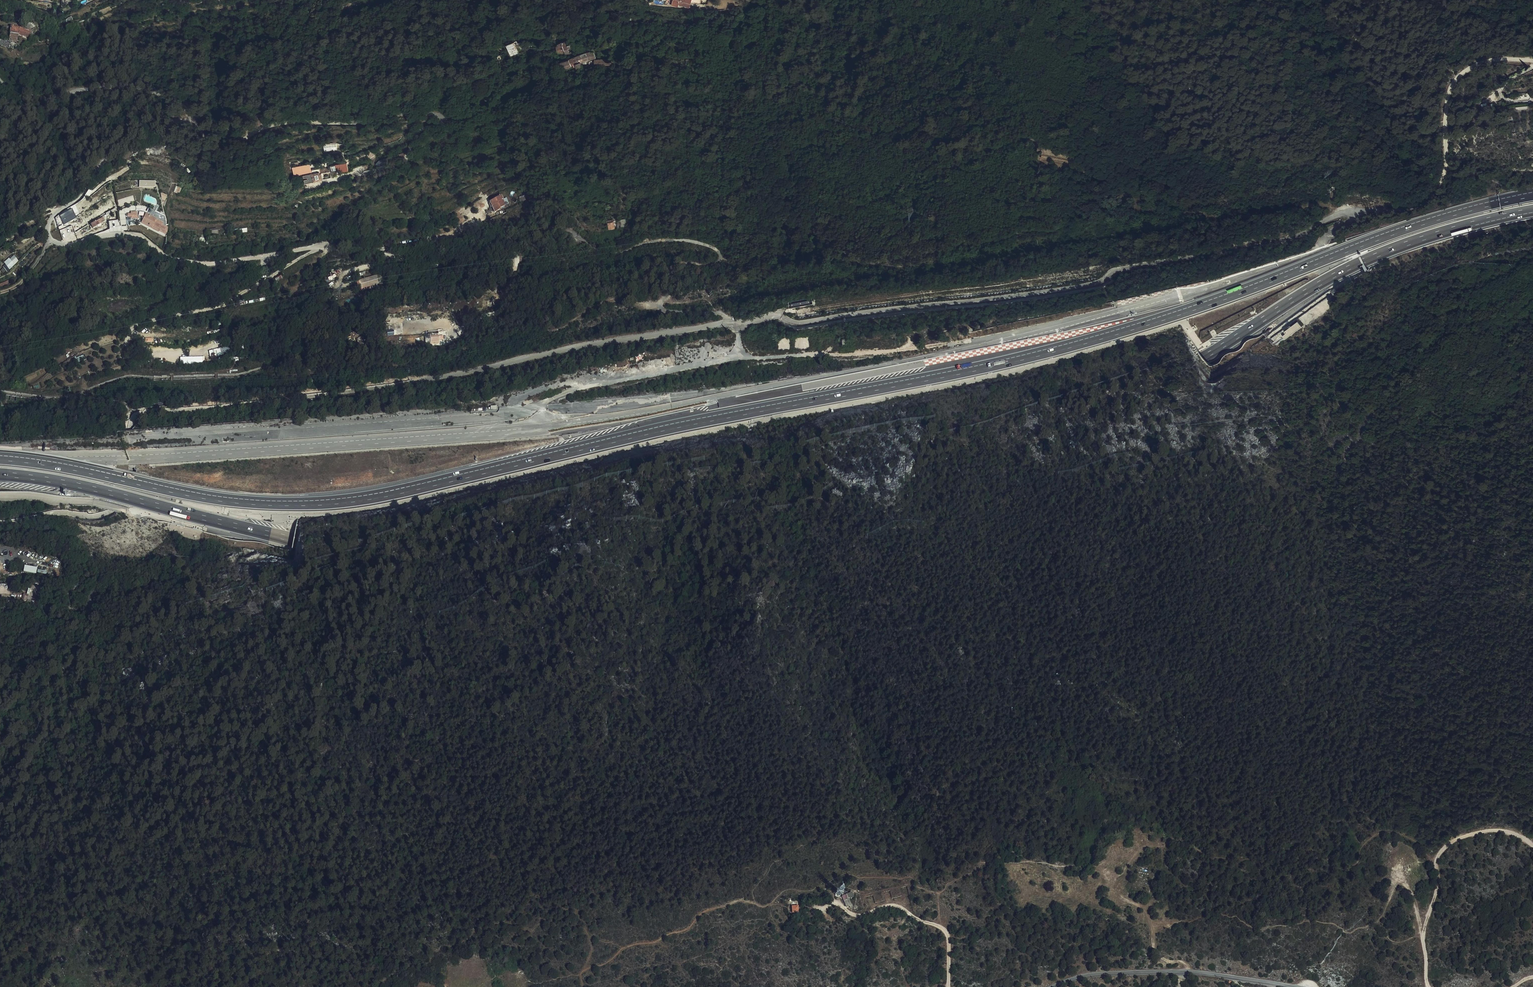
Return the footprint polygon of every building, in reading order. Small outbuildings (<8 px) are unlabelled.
[(672,6),(678,7),(678,5),(689,8),(691,2),(700,4),(701,0),(673,0),(672,6)] [(11,30),(9,40),(9,41),(17,42),(18,35),(19,28),(11,27),(11,30)] [(19,28),(18,35),(29,37),(30,32),(19,28)] [(573,42),(571,38),(561,42),(565,54),(567,54),(570,52),(569,49),(575,46),(576,46),(573,42)] [(507,45),(508,49),(510,55),(508,55),(509,57),(519,54),(514,42),(507,45)] [(565,54),(561,42),(558,44),(556,46),(557,51),(558,53),(559,54),(561,54),(562,54),(564,54),(565,54)] [(589,60),(596,59),(594,52),(591,53),(590,51),(581,54),(580,55),(577,56),(574,57),(577,64),(581,62),(584,61),(589,60)] [(577,69),(582,67),(581,62),(577,64),(574,57),(572,58),(569,59),(572,66),(575,65),(577,69)] [(563,69),(572,66),(569,59),(561,62),(563,69)] [(349,171),(348,163),(335,165),(336,172),(342,171),(342,172),(349,171)] [(305,184),(320,180),(318,173),(304,177),(305,184)] [(503,200),(501,197),(489,203),(491,207),(494,212),(494,213),(500,210),(499,208),(504,206),(506,205),(509,204),(506,199),(503,200)] [(105,221),(103,218),(91,225),(93,228),(105,221)] [(166,228),(154,222),(151,227),(160,231),(164,232),(166,228)] [(941,265),(955,262),(953,254),(939,257),(941,265)] [(15,265),(11,261),(6,265),(10,270),(15,265)] [(361,290),(379,284),(376,275),(358,280),(361,290)] [(1303,327),(1298,321),(1285,331),(1286,333),(1283,336),(1285,339),(1303,327)] [(432,344),(440,343),(439,336),(431,336),(432,344)] [(213,350),(215,357),(231,352),(229,345),(213,350)] [(23,571),(37,573),(38,567),(24,565),(23,571)] [(27,593),(24,592),(21,602),(35,606),(41,587),(30,584),(27,593)] [(848,902),(845,896),(841,898),(844,905),(845,904),(847,906),(850,905),(849,902),(848,902)]
